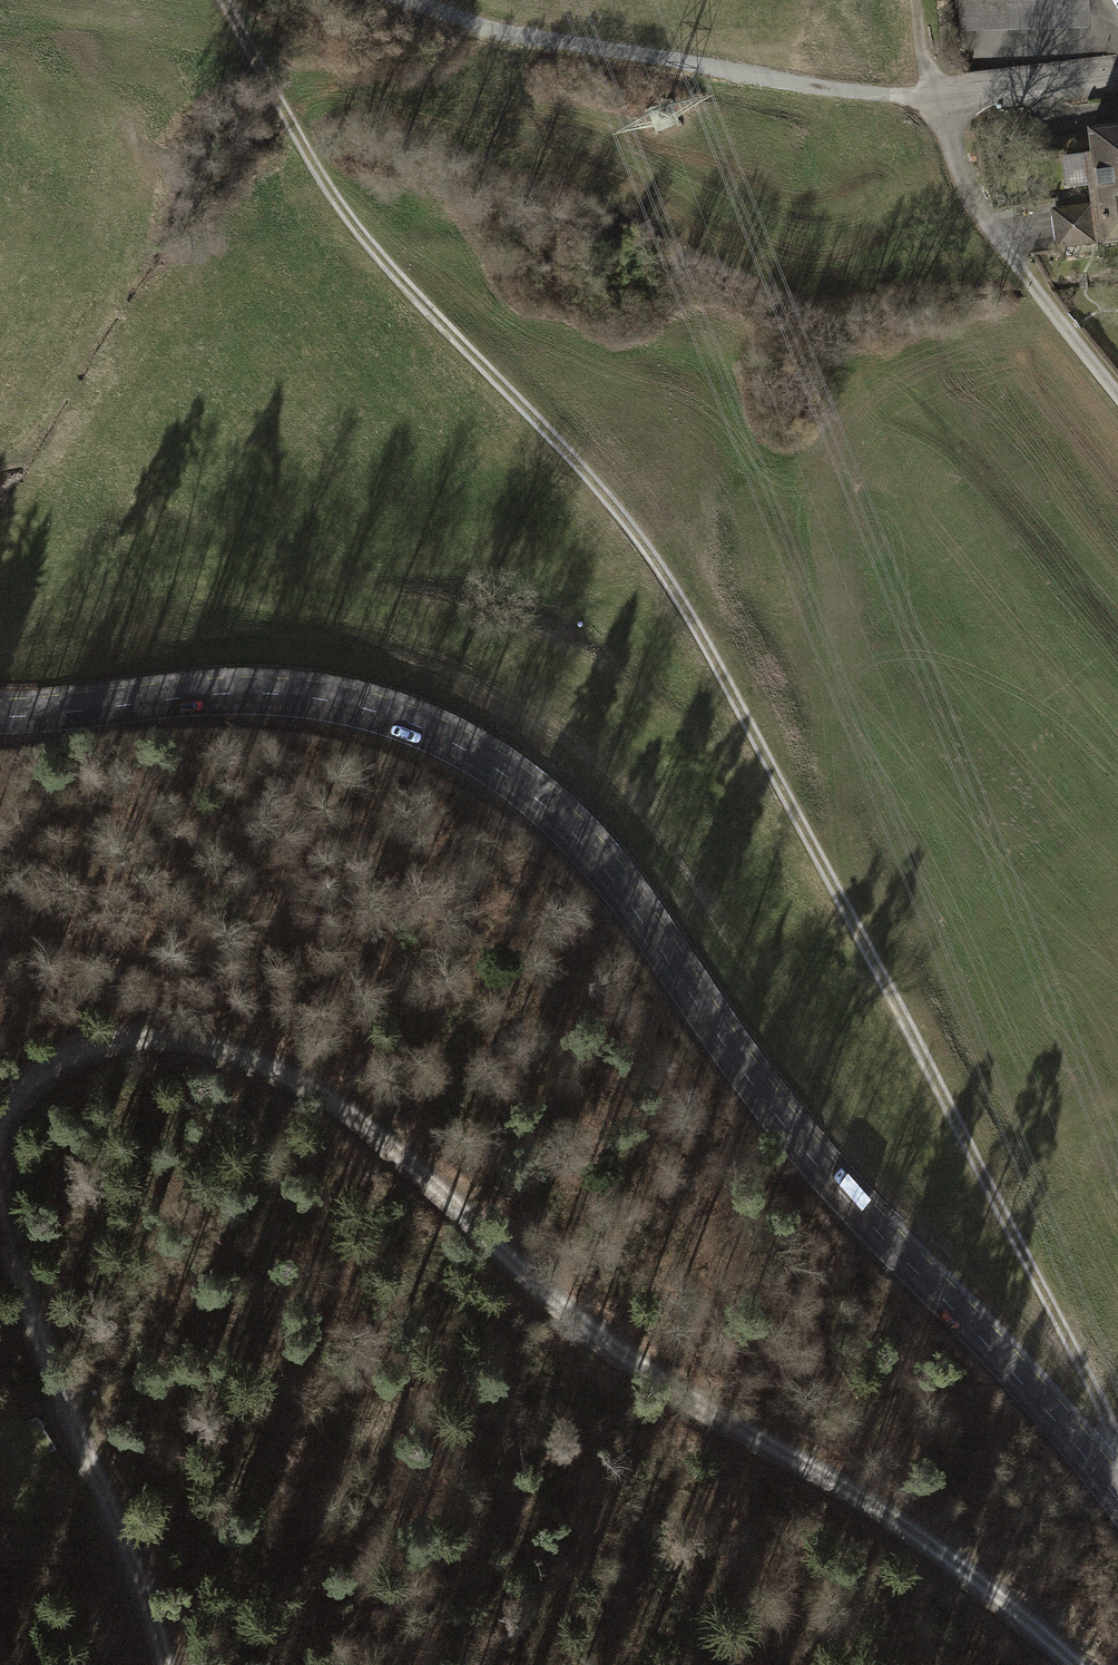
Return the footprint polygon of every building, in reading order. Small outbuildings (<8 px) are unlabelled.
[(967,32),(1090,27),(1089,0),(966,0),(967,32)] [(1117,238),(1117,126),(1093,129),(1096,152),(1064,156),(1067,185),(1092,182),(1095,206),(1055,211),(1059,245),(1117,238)]
